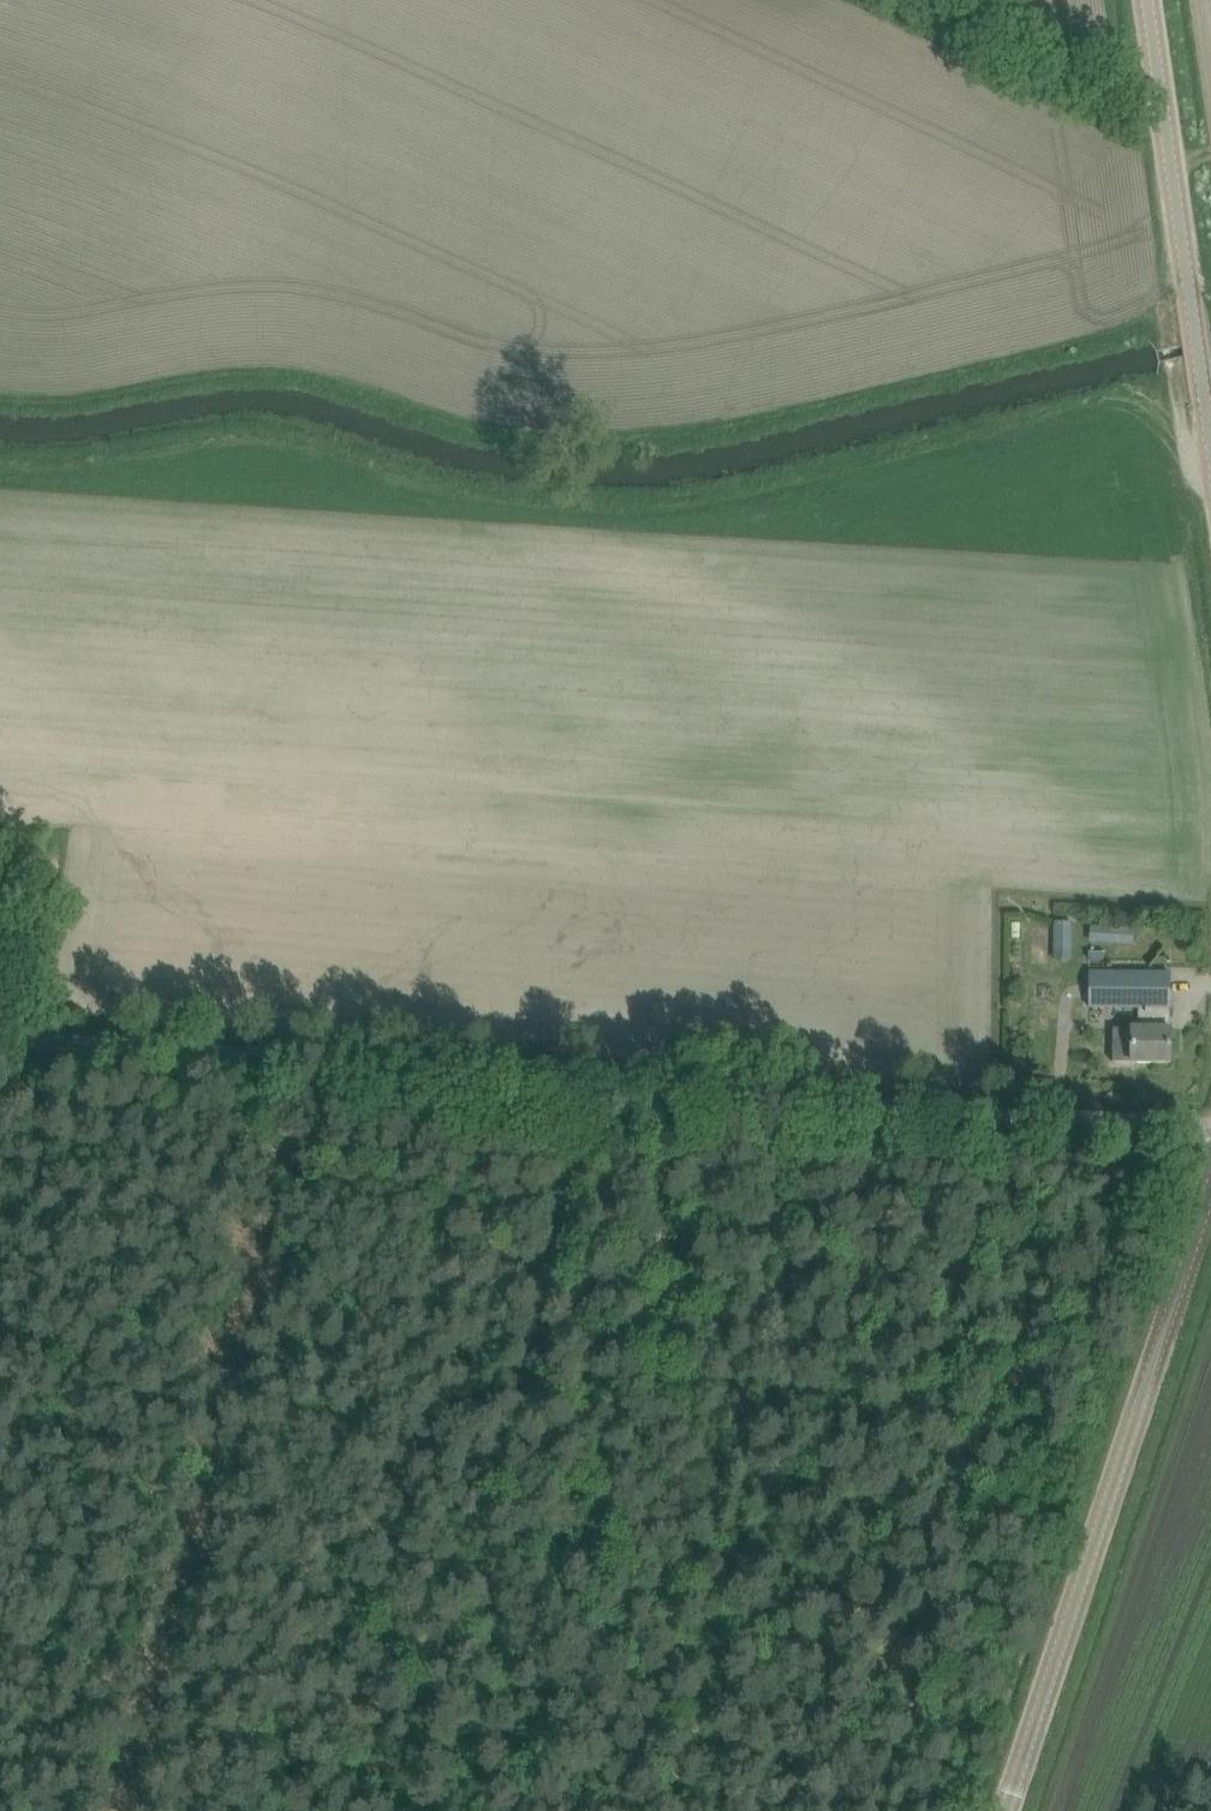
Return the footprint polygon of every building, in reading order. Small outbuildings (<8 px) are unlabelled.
[(1053,924),(1053,962),(1070,962),(1070,924),(1053,924)] [(1172,973),(1090,972),(1090,1006),(1149,1007),(1149,1028),(1133,1028),(1133,1062),(1172,1062),(1172,1028),(1170,1028),(1170,1007),(1172,1007),(1172,973)]
